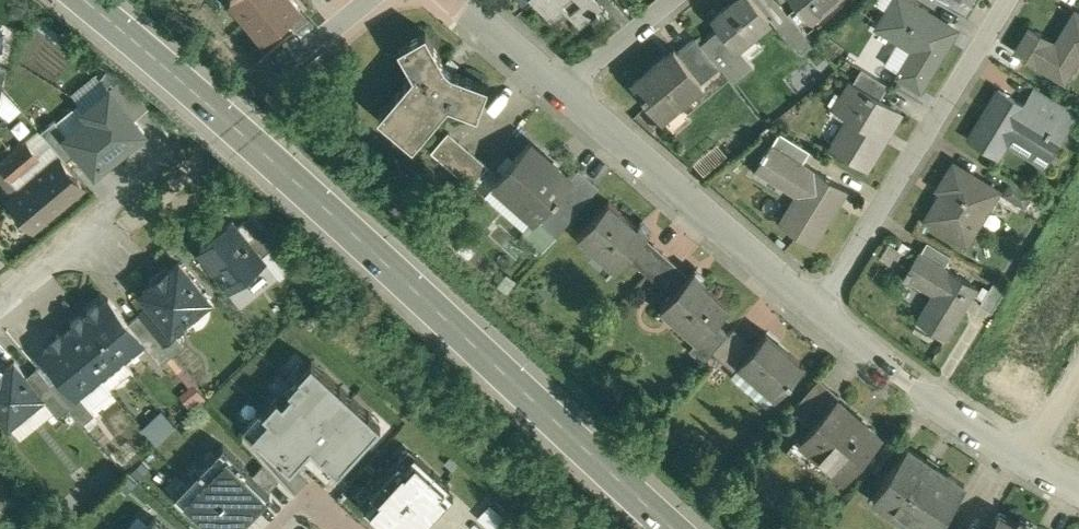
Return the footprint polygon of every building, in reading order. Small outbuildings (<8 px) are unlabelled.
[(295,0),(233,0),(265,39),(302,9),(295,0)] [(554,16),(555,15),(552,11),(563,3),(583,26),(595,16),(596,17),(601,13),(599,12),(605,7),(599,0),(541,0),(554,16)] [(757,0),(734,0),(713,17),(721,26),(736,44),(737,43),(771,16),(757,0)] [(811,14),(828,0),(799,0),(811,14)] [(909,0),(895,0),(879,27),(915,49),(899,74),(921,87),(949,42),(932,31),(940,19),(913,3),(909,0)] [(966,0),(940,0),(969,18),(976,6),(966,0)] [(813,40),(788,12),(775,23),(800,52),(813,40)] [(1058,45),(1032,30),(1020,51),(1065,78),(1078,56),(1078,14),(1077,13),(1058,45)] [(736,44),(721,26),(702,42),(718,61),(736,82),(756,65),(737,43),(736,44)] [(445,63),(426,29),(398,44),(414,72),(383,109),(418,138),(450,101),(477,111),(488,82),(450,68),(445,63)] [(698,37),(679,52),(699,77),(718,62),(718,61),(702,42),(698,37)] [(676,48),(635,82),(662,116),(704,82),(699,77),(679,52),(676,48)] [(0,64),(0,82),(5,83),(8,67),(0,64)] [(890,84),(862,67),(854,81),(881,98),(890,84)] [(854,81),(852,81),(836,108),(851,118),(833,148),(867,169),(902,111),(881,98),(854,81)] [(72,82),(48,102),(58,113),(81,93),(72,82)] [(114,86),(97,99),(112,117),(92,134),(77,116),(60,130),(98,176),(151,131),(114,86)] [(1032,109),(1000,89),(970,138),(998,155),(1008,140),(1047,164),(1077,115),(1038,91),(1037,92),(1041,94),(1032,109)] [(48,102),(29,118),(42,133),(61,118),(58,113),(48,102)] [(488,166),(448,132),(432,151),(471,185),(488,166)] [(811,150),(781,132),(774,144),(803,162),(811,150)] [(28,141),(0,164),(14,181),(42,158),(28,141)] [(570,177),(530,142),(496,180),(498,182),(503,176),(528,198),(522,203),(538,217),(563,188),(571,178),(570,177)] [(774,144),(772,143),(767,151),(766,150),(762,156),(764,157),(756,170),(757,170),(761,164),(803,190),(782,223),(813,243),(838,203),(835,201),(843,188),(846,190),(847,189),(803,162),(774,144)] [(42,158),(14,181),(23,191),(13,200),(36,226),(84,187),(60,161),(51,169),(42,158)] [(999,190),(955,163),(940,188),(945,191),(928,218),(963,239),(984,205),(988,208),(999,190)] [(600,185),(579,167),(570,177),(571,178),(563,188),(582,205),(600,185)] [(562,189),(537,218),(558,235),(582,206),(562,189)] [(638,224),(610,200),(579,236),(580,237),(584,232),(620,263),(616,268),(617,269),(651,230),(641,221),(638,224)] [(282,241),(253,214),(239,226),(263,256),(282,241)] [(235,221),(202,247),(232,284),(237,281),(239,284),(249,280),(257,274),(263,265),(260,262),(265,258),(263,256),(239,226),(235,221)] [(952,254),(928,240),(922,252),(921,252),(945,267),(952,254)] [(654,243),(636,263),(655,279),(673,259),(654,243)] [(978,286),(950,269),(949,269),(945,267),(921,252),(922,252),(920,251),(910,267),(909,267),(903,277),(907,279),(910,273),(937,290),(920,318),(920,317),(919,319),(947,336),(960,316),(959,316),(974,292),(975,292),(978,286)] [(673,259),(655,279),(665,288),(682,268),(673,259)] [(180,262),(145,291),(153,302),(174,327),(174,326),(209,298),(180,262)] [(696,269),(661,308),(663,309),(667,304),(702,335),(698,340),(699,341),(717,321),(731,305),(703,281),(706,278),(696,269)] [(1007,287),(995,280),(984,297),(975,292),(974,292),(984,298),(981,303),(993,311),(1007,287)] [(130,322),(110,298),(100,306),(98,302),(89,310),(91,313),(88,316),(122,357),(143,339),(144,339),(130,322)] [(174,327),(153,302),(140,313),(140,314),(165,343),(176,334),(179,331),(174,326),(174,327)] [(165,343),(140,314),(130,322),(144,339),(143,339),(154,353),(165,343)] [(122,357),(88,316),(85,319),(82,315),(73,322),(76,326),(66,334),(99,375),(122,357)] [(717,321),(699,341),(698,340),(691,348),(706,360),(714,351),(730,332),(717,321)] [(756,344),(736,326),(730,332),(714,351),(736,370),(741,365),(739,363),(756,344)] [(805,364),(767,331),(756,344),(739,363),(741,365),(744,361),(779,391),(775,395),(777,396),(805,364)] [(99,375),(66,334),(63,337),(60,333),(51,341),(54,344),(44,352),(62,374),(77,393),(78,392),(99,375)] [(185,345),(176,334),(165,343),(173,354),(185,345)] [(165,343),(154,353),(162,363),(173,354),(165,343)] [(304,451),(331,476),(382,423),(311,356),(245,425),(289,467),(304,451)] [(0,374),(0,411),(10,423),(43,396),(44,395),(28,375),(16,361),(0,374)] [(52,382),(39,366),(28,375),(44,395),(43,396),(60,416),(72,407),(52,382)] [(77,393),(62,374),(52,382),(72,407),(85,423),(96,413),(78,392),(77,393)] [(841,395),(821,377),(797,403),(817,420),(837,397),(838,398),(841,395)] [(197,385),(183,395),(191,407),(206,397),(197,385)] [(838,398),(837,397),(817,420),(794,447),(810,460),(818,450),(847,475),(882,436),(838,398)] [(143,427),(159,442),(177,423),(161,408),(143,427)] [(223,441),(175,492),(214,528),(236,528),(274,488),(223,441)] [(358,501),(390,528),(417,528),(453,489),(448,485),(451,482),(408,444),(358,501)] [(908,446),(874,496),(924,528),(936,528),(941,522),(966,484),(938,466),(939,464),(938,463),(937,465),(928,459),(929,458),(928,457),(927,459),(908,446)] [(17,495),(1,475),(0,475),(0,509),(17,495)] [(479,515),(493,527),(505,513),(490,501),(479,515)] [(973,519),(968,528),(1034,528),(1000,511),(991,528),(973,519)] [(152,518),(142,528),(165,528),(152,518)]
